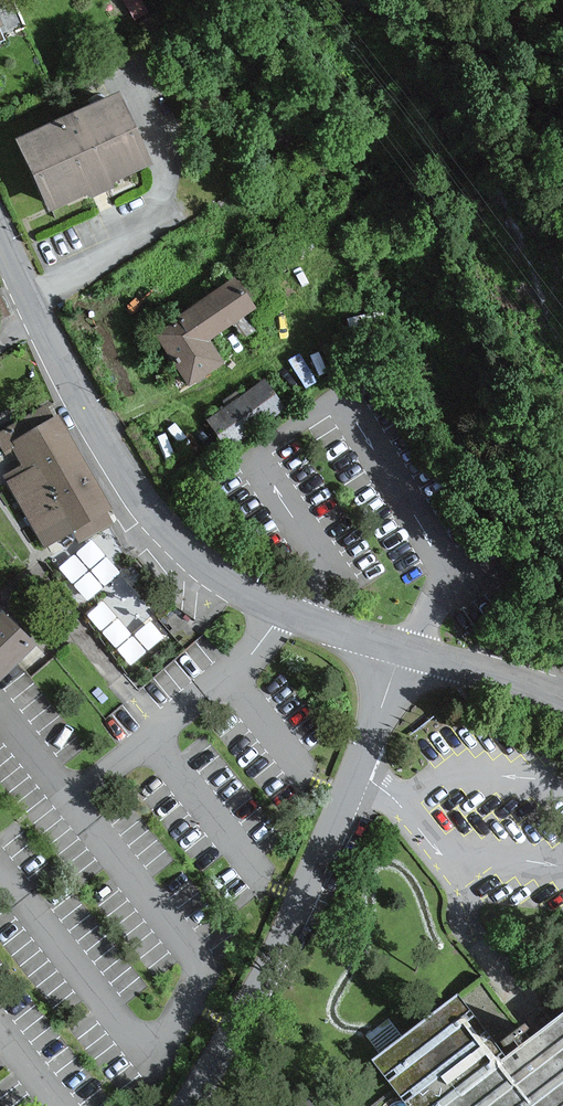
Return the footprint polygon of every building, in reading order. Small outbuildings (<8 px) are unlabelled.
[(17,137),(48,209),(147,167),(116,95),(17,137)] [(236,279),(158,333),(191,381),(222,360),(209,341),(256,308),(236,279)] [(283,408),(264,381),(211,419),(229,445),(283,408)] [(109,508),(58,416),(41,425),(36,415),(0,434),(0,442),(6,452),(14,448),(24,466),(6,475),(45,544),(74,528),(80,539),(110,522),(104,511),(109,508)] [(56,559),(81,595),(118,570),(93,534),(56,559)] [(99,614),(124,645),(164,613),(138,582),(99,614)] [(33,644),(2,614),(0,616),(0,677),(33,644)] [(529,1035),(502,1055),(455,994),(382,1050),(377,1053),(418,1105),(562,1105),(562,1009),(529,1035)]
